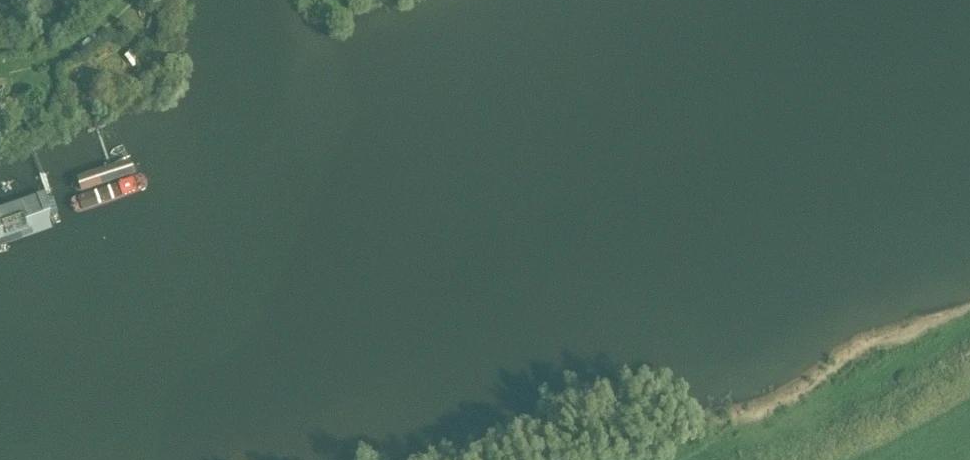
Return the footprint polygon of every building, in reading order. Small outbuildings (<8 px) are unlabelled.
[(75,178),(80,196),(73,198),(71,202),(72,207),(76,211),(80,210),(87,209),(143,191),(147,187),(146,181),(145,177),(142,175),(132,177),(129,160),(75,178)] [(51,231),(49,224),(59,221),(43,174),(39,175),(45,194),(0,209),(0,248),(51,231)]
